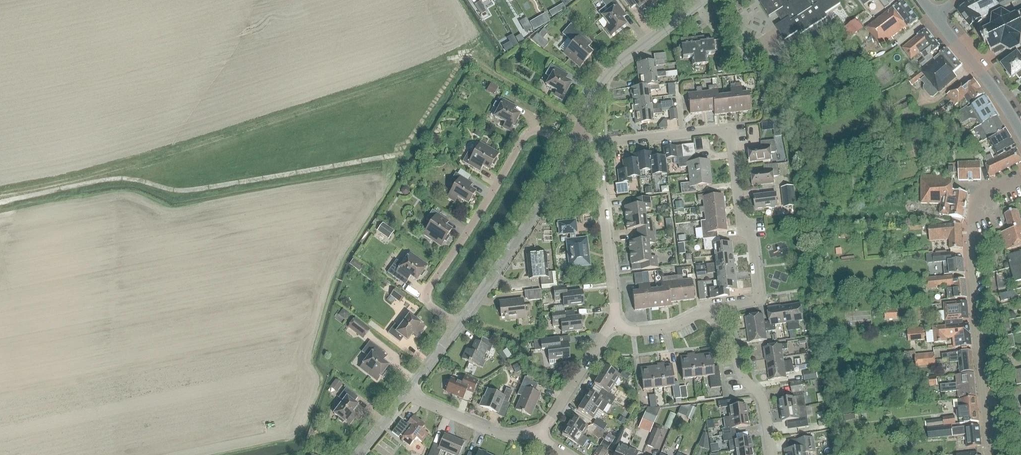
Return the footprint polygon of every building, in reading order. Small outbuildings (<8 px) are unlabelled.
[(602,17),(609,27),(605,30),(610,36),(625,25),(621,19),(626,16),(623,12),(614,0),(605,7),(609,11),(602,17)] [(658,0),(624,0),(630,8),(635,5),(638,9),(645,4),(648,8),(658,0)] [(769,17),(776,13),(782,22),(775,27),(784,40),(798,32),(800,35),(827,17),(825,14),(840,4),(838,0),(764,0),(760,3),(769,17)] [(885,9),(890,5),(897,0),(878,0),(885,9)] [(968,3),(957,11),(969,26),(974,22),(976,24),(982,19),(981,18),(1015,2),(1014,0),(975,0),(968,3)] [(904,28),(905,30),(918,20),(903,1),(893,8),(892,7),(865,28),(878,45),(879,45),(882,48),(893,39),(892,38),(904,28)] [(479,2),(474,5),(480,15),(485,12),(479,2)] [(982,30),(980,31),(983,38),(982,39),(984,45),(986,44),(990,51),(992,50),(995,55),(1006,49),(1010,52),(1020,47),(1020,37),(1020,10),(1017,13),(1016,12),(1011,15),(1001,10),(991,15),(991,19),(979,25),(982,30)] [(861,28),(855,19),(846,25),(853,34),(857,32),(858,33),(862,30),(861,28)] [(592,53),(586,49),(591,43),(570,24),(562,34),(572,43),(563,54),(579,68),(592,53)] [(930,54),(931,54),(939,47),(925,29),(902,48),(902,49),(911,60),(919,53),(923,58),(918,62),(922,67),(933,58),(930,54)] [(706,55),(714,54),(712,39),(704,40),(703,36),(680,38),(681,44),(682,59),(691,58),(692,66),(707,64),(706,55)] [(953,73),(953,72),(961,66),(946,48),(907,81),(912,86),(923,76),(924,77),(920,80),(924,85),(923,86),(923,89),(930,97),(933,98),(957,77),(953,73)] [(1018,52),(1001,65),(1011,78),(1016,75),(1019,79),(1020,78),(1020,51),(1018,52)] [(664,65),(664,61),(666,60),(665,53),(653,55),(654,62),(636,63),(638,75),(655,73),(655,66),(664,65)] [(571,83),(565,80),(568,75),(550,65),(545,75),(550,78),(546,85),(556,91),(554,96),(561,100),(571,83)] [(665,72),(655,73),(638,75),(639,87),(657,85),(656,77),(665,76),(665,72)] [(974,80),(964,87),(961,84),(946,95),(951,100),(955,106),(958,104),(964,98),(968,105),(973,102),(984,94),(974,80)] [(489,91),(497,93),(500,85),(492,83),(489,91)] [(657,85),(639,87),(631,88),(632,100),(650,98),(649,91),(659,90),(658,85),(657,85)] [(726,114),(724,96),(718,96),(716,85),(713,86),(713,91),(711,91),(713,111),(714,115),(726,114)] [(702,112),(713,111),(711,91),(713,91),(713,86),(708,86),(708,92),(701,92),(699,93),(702,112)] [(699,93),(701,92),(701,87),(696,88),(696,93),(687,94),(690,114),(702,112),(699,93)] [(730,95),(724,96),(726,114),(738,112),(735,87),(729,88),(730,95)] [(735,87),(738,112),(750,111),(748,93),(742,94),(741,87),(735,87)] [(986,97),(977,102),(968,108),(967,106),(955,114),(962,124),(970,119),(976,120),(980,126),(997,116),(986,97)] [(519,115),(512,111),(515,106),(500,98),(497,103),(495,102),(493,107),(498,110),(494,117),(505,123),(502,128),(510,131),(513,126),(515,127),(518,121),(516,120),(519,115)] [(634,112),(661,109),(673,107),(672,101),(660,102),(660,104),(651,105),(650,98),(632,100),(634,112)] [(661,113),(661,109),(634,112),(635,124),(653,122),(652,114),(661,113)] [(677,109),(669,110),(670,121),(678,120),(677,109)] [(941,109),(935,113),(938,117),(944,113),(941,109)] [(998,116),(997,116),(980,126),(974,129),(976,134),(978,133),(983,142),(987,140),(1005,130),(997,117),(998,116)] [(667,128),(666,120),(663,120),(659,125),(659,129),(667,128)] [(476,129),(473,134),(479,138),(483,132),(476,129)] [(1005,130),(987,140),(997,157),(1005,152),(1006,153),(1016,147),(1006,130),(1005,130)] [(701,139),(694,140),(695,151),(702,151),(701,139)] [(771,153),(776,152),(775,140),(760,142),(761,148),(748,149),(750,162),(771,160),(771,153)] [(462,162),(475,169),(479,172),(482,167),(488,170),(491,164),(493,166),(497,160),(495,159),(498,153),(480,143),(473,155),(468,152),(462,162)] [(665,159),(676,157),(675,146),(663,148),(664,156),(653,157),(652,152),(649,153),(651,170),(651,176),(666,174),(665,159)] [(998,158),(1003,170),(1020,162),(1020,158),(1017,149),(998,158)] [(633,154),(634,160),(637,159),(639,177),(639,180),(645,179),(644,171),(651,170),(649,153),(633,154)] [(991,154),(984,157),(986,162),(993,159),(991,154)] [(688,157),(682,157),(677,158),(678,168),(688,167),(688,175),(710,172),(708,160),(692,162),(691,156),(688,157)] [(1003,170),(998,158),(985,164),(989,177),(999,174),(998,173),(1003,170)] [(631,178),(639,177),(637,159),(634,160),(622,161),(623,169),(617,170),(619,183),(615,184),(616,194),(628,193),(626,182),(631,182),(631,178)] [(958,162),(958,168),(958,174),(958,180),(980,180),(980,162),(958,162)] [(773,177),(779,176),(778,164),(763,166),(764,172),(751,173),(753,186),(774,183),(773,177)] [(711,185),(710,172),(688,175),(689,183),(680,184),(681,194),(695,192),(695,186),(711,185)] [(475,192),(469,189),(472,183),(455,173),(452,179),(457,182),(447,198),(454,202),(457,198),(467,204),(475,192)] [(940,204),(939,215),(964,219),(968,193),(952,191),(952,175),(921,175),(920,204),(940,204)] [(781,188),(783,208),(795,206),(793,186),(781,188)] [(755,209),(777,206),(776,193),(754,196),(755,209)] [(703,200),(703,207),(704,209),(724,207),(722,195),(703,197),(703,195),(697,196),(698,201),(703,200)] [(625,218),(645,216),(644,209),(650,208),(649,197),(633,199),(634,205),(624,206),(625,218)] [(704,212),(705,221),(725,218),(724,207),(704,209),(703,207),(698,208),(699,213),(704,212)] [(451,230),(445,226),(448,221),(432,210),(426,219),(431,223),(423,234),(440,246),(444,241),(445,242),(449,237),(447,235),(451,230)] [(1020,246),(1020,222),(1017,210),(1004,214),(1010,231),(1001,233),(1006,251),(1020,246)] [(636,228),(637,234),(653,232),(652,221),(646,222),(645,216),(625,218),(627,230),(636,228)] [(702,240),(703,240),(717,238),(717,232),(726,231),(725,218),(705,221),(700,221),(702,240)] [(587,262),(588,262),(587,255),(586,255),(584,240),(576,241),(574,232),(576,232),(574,221),(558,223),(560,234),(569,233),(570,242),(568,242),(569,251),(571,251),(572,257),(570,257),(571,266),(574,265),(575,269),(581,268),(580,265),(587,264),(587,262)] [(377,231),(388,239),(394,231),(382,223),(377,231)] [(948,240),(949,248),(962,248),(961,224),(948,225),(928,226),(929,241),(948,240)] [(629,253),(649,251),(648,244),(654,243),(653,232),(637,234),(638,240),(628,241),(629,253)] [(717,238),(703,240),(704,250),(713,249),(714,256),(732,254),(731,242),(718,244),(717,238)] [(650,257),(649,251),(629,253),(631,265),(640,263),(641,269),(657,268),(656,256),(650,257)] [(944,274),(949,274),(964,273),(963,259),(951,260),(951,252),(932,254),(933,263),(943,262),(944,274)] [(1007,256),(1014,282),(1020,280),(1020,252),(1007,256)] [(406,274),(410,277),(416,281),(419,276),(421,277),(425,272),(423,270),(427,265),(410,253),(402,264),(396,260),(387,273),(400,282),(406,274)] [(541,285),(552,284),(551,272),(547,272),(545,254),(529,255),(530,271),(528,272),(529,279),(540,277),(541,285)] [(734,266),(732,254),(714,256),(715,263),(705,265),(706,269),(734,266)] [(362,270),(366,264),(357,256),(352,262),(362,270)] [(716,273),(717,280),(735,278),(734,266),(706,269),(707,274),(716,273)] [(679,276),(682,301),(694,299),(691,279),(682,281),(682,275),(679,276)] [(945,286),(945,289),(956,288),(956,289),(966,288),(965,279),(954,280),(953,275),(925,278),(925,289),(937,288),(937,287),(945,286)] [(996,276),(997,288),(1005,287),(1003,275),(996,276)] [(670,302),(682,301),(679,276),(667,277),(670,302)] [(662,289),(656,290),(658,308),(670,306),(670,302),(667,277),(661,278),(662,289)] [(717,280),(718,287),(708,288),(710,299),(723,297),(722,291),(736,290),(735,278),(717,280)] [(649,283),(643,284),(646,309),(658,308),(656,290),(650,290),(649,283)] [(646,309),(643,284),(638,285),(638,292),(632,292),(634,310),(646,309)] [(563,307),(583,305),(581,291),(566,293),(565,287),(553,288),(554,301),(562,300),(563,307)] [(390,295),(399,302),(405,295),(395,288),(390,295)] [(967,297),(966,288),(956,289),(956,288),(945,289),(946,290),(947,299),(967,297)] [(540,289),(524,291),(525,298),(528,300),(541,299),(540,289)] [(1007,292),(998,294),(999,301),(1004,300),(1004,301),(1009,300),(1007,292)] [(505,320),(524,317),(522,300),(499,302),(501,316),(504,315),(505,320)] [(945,326),(963,325),(963,320),(968,319),(967,301),(943,304),(944,321),(945,321),(945,326)] [(790,305),(794,331),(800,330),(799,321),(803,320),(801,304),(790,305)] [(794,331),(790,305),(780,307),(783,324),(787,323),(788,331),(794,331)] [(783,324),(780,307),(780,306),(767,308),(769,321),(770,326),(771,331),(776,330),(775,325),(783,324)] [(349,314),(343,309),(338,315),(344,320),(349,314)] [(885,319),(897,318),(897,310),(885,311),(885,319)] [(561,332),(581,330),(580,316),(564,318),(563,312),(551,313),(553,327),(561,326),(561,332)] [(770,326),(769,321),(764,322),(763,314),(745,317),(747,330),(770,326)] [(387,333),(399,342),(403,338),(407,341),(412,334),(416,337),(424,327),(419,323),(420,322),(415,318),(414,319),(409,316),(399,328),(394,324),(387,333)] [(349,327),(363,338),(369,330),(355,319),(349,327)] [(945,326),(932,328),(933,344),(946,342),(946,339),(952,338),(953,348),(971,346),(969,324),(963,325),(945,326)] [(770,326),(747,330),(749,343),(767,340),(765,332),(771,331),(770,326)] [(908,341),(926,339),(925,333),(923,333),(922,327),(907,328),(908,341)] [(461,359),(482,368),(485,362),(481,360),(486,351),(489,353),(494,343),(482,337),(479,343),(475,341),(470,351),(466,349),(461,359)] [(555,364),(555,360),(569,358),(567,343),(559,344),(558,338),(540,340),(541,350),(547,349),(549,364),(555,364)] [(388,366),(382,361),(387,355),(369,341),(361,352),(368,357),(360,368),(376,381),(380,376),(382,377),(386,372),(384,371),(388,366)] [(766,360),(783,358),(782,350),(787,349),(787,344),(781,345),(763,347),(765,361),(766,360)] [(505,355),(501,349),(497,353),(500,358),(505,355)] [(958,362),(959,373),(974,372),(972,351),(949,353),(950,363),(958,362)] [(934,353),(915,354),(916,365),(935,364),(934,353)] [(693,378),(690,354),(687,355),(687,356),(680,357),(682,379),(693,378)] [(694,354),(690,354),(693,378),(703,377),(701,355),(694,356),(694,354)] [(703,377),(709,376),(710,388),(720,387),(717,367),(713,367),(711,354),(701,355),(703,377)] [(768,370),(793,366),(792,360),(784,362),(783,358),(766,360),(768,370)] [(518,363),(512,366),(516,374),(522,370),(518,363)] [(663,388),(673,386),(674,386),(671,364),(664,365),(664,363),(661,364),(663,388)] [(653,389),(663,388),(661,364),(657,364),(657,366),(650,367),(653,389)] [(605,366),(599,375),(614,384),(620,375),(605,366)] [(793,366),(768,370),(769,381),(786,378),(785,373),(794,372),(793,366)] [(642,390),(653,389),(650,367),(640,368),(642,390)] [(803,372),(804,380),(818,379),(816,370),(803,372)] [(631,374),(626,371),(623,376),(627,379),(631,374)] [(956,392),(957,397),(976,396),(974,373),(955,375),(956,383),(940,385),(941,393),(956,392)] [(608,393),(614,384),(599,375),(594,384),(604,390),(601,394),(613,402),(615,398),(608,393)] [(472,392),(477,381),(466,376),(463,384),(451,379),(445,392),(462,399),(466,389),(472,392)] [(534,406),(539,394),(534,392),(537,385),(524,377),(517,395),(521,396),(515,409),(530,416),(534,406)] [(926,378),(927,386),(937,385),(936,377),(926,378)] [(335,380),(329,387),(336,392),(342,385),(335,380)] [(780,411),(805,407),(801,381),(790,383),(791,394),(793,393),(793,397),(778,399),(780,411)] [(852,387),(852,394),(863,394),(863,386),(852,387)] [(349,425),(356,415),(352,412),(357,406),(353,403),(358,397),(346,388),(338,398),(343,401),(333,414),(338,418),(337,419),(342,423),(344,422),(349,425)] [(507,403),(512,391),(506,388),(503,396),(487,389),(484,397),(483,396),(479,406),(497,413),(502,401),(507,403)] [(611,405),(613,402),(601,394),(599,398),(589,392),(583,400),(598,410),(602,412),(608,403),(611,405)] [(957,400),(959,424),(980,422),(976,397),(957,400)] [(592,419),(598,410),(583,400),(577,409),(592,419)] [(728,407),(729,417),(747,415),(745,404),(731,406),(730,400),(717,402),(718,408),(728,407)] [(684,417),(690,420),(695,408),(689,405),(684,417)] [(649,433),(660,408),(646,407),(638,428),(649,433)] [(808,427),(805,407),(780,411),(782,422),(799,419),(800,428),(808,427)] [(666,425),(672,428),(677,413),(672,411),(666,425)] [(748,426),(747,415),(729,417),(723,418),(724,429),(721,429),(722,436),(735,434),(734,428),(748,426)] [(421,422),(413,416),(406,424),(401,420),(391,432),(398,437),(400,435),(403,437),(401,440),(409,446),(416,438),(421,442),(428,434),(421,429),(423,426),(420,424),(421,422)] [(620,416),(617,421),(624,425),(626,420),(620,416)] [(926,421),(927,427),(955,424),(954,416),(942,417),(942,419),(926,421)] [(573,417),(567,426),(582,435),(587,426),(573,417)] [(590,430),(604,439),(608,434),(603,431),(606,425),(596,418),(592,424),(593,425),(590,430)] [(818,421),(819,430),(827,429),(826,420),(818,421)] [(655,425),(646,445),(653,448),(660,431),(659,431),(661,428),(655,425)] [(567,426),(561,435),(576,444),(582,448),(588,439),(582,435),(567,426)] [(951,426),(927,428),(928,439),(952,437),(951,426)] [(965,435),(966,448),(981,446),(979,426),(964,427),(951,428),(952,436),(965,435)] [(700,445),(708,448),(713,434),(705,432),(700,445)] [(464,442),(444,434),(439,446),(433,444),(428,454),(438,454),(440,450),(453,454),(459,454),(464,442)] [(736,439),(735,434),(722,436),(723,442),(728,441),(730,451),(734,451),(751,448),(750,437),(736,439)] [(617,435),(607,451),(614,454),(618,444),(621,436),(617,435)] [(786,454),(807,454),(806,453),(814,452),(812,438),(798,440),(799,448),(785,450),(786,454)] [(722,452),(720,452),(721,444),(714,443),(712,454),(721,454),(722,452)] [(614,454),(625,454),(628,448),(618,444),(614,454)] [(607,451),(598,446),(593,454),(604,454),(607,451)]
